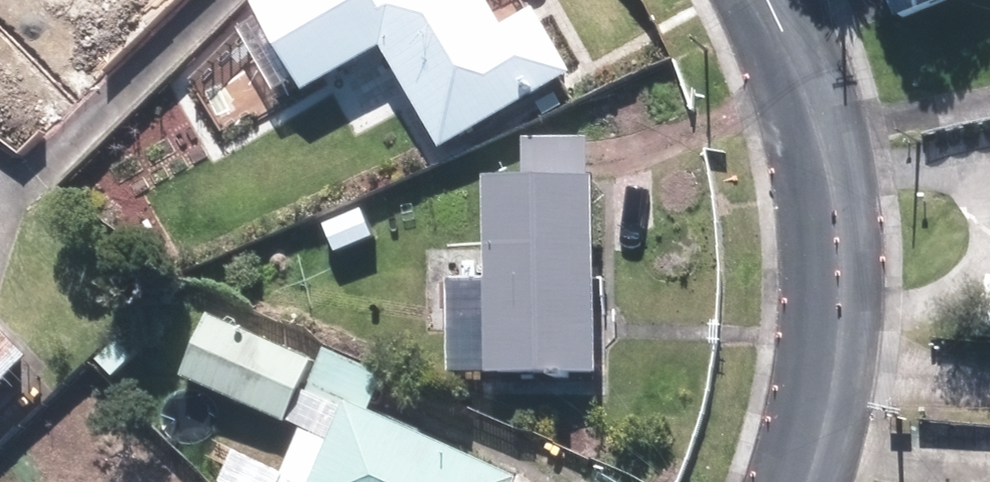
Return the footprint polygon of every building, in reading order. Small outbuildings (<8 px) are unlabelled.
[(385,50),(443,149),(576,72),(540,10),(507,29),(491,0),(266,0),(257,5),(307,93),(385,50)] [(902,22),(958,0),(893,0),(902,22)] [(601,178),(489,176),(486,376),(598,378),(601,178)] [(311,360),(214,319),(189,376),(286,418),(311,360)] [(0,325),(0,386),(30,356),(0,325)] [(384,375),(330,356),(321,382),(375,401),(384,375)] [(353,403),(318,481),(520,481),(522,477),(353,403)]
